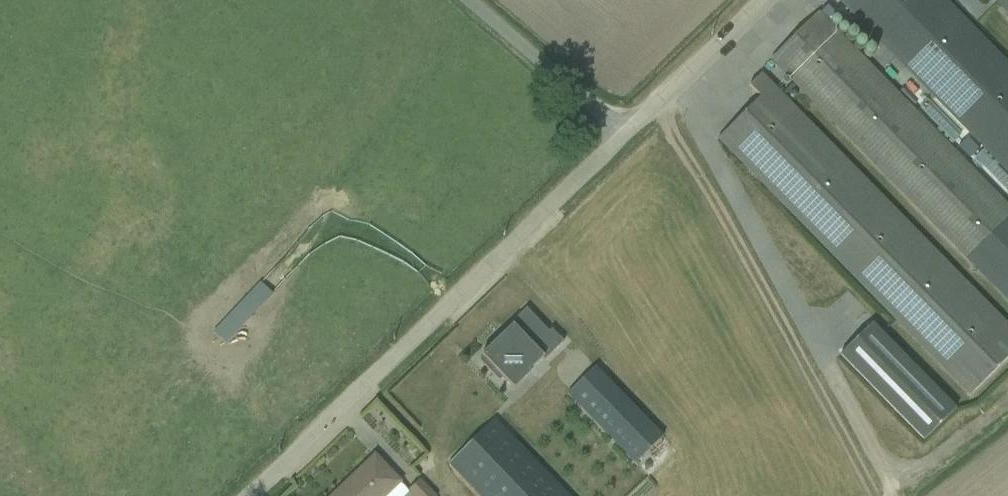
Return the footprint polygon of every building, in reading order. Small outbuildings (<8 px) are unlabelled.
[(947,0),(837,0),(1007,175),(1007,62),(947,0)] [(1007,13),(1007,0),(995,0),(1007,13)] [(819,13),(772,59),(1007,302),(1007,206),(819,13)] [(761,73),(750,85),(762,97),(717,140),(967,398),(1007,359),(1007,328),(761,73)] [(229,342),(274,293),(261,281),(216,330),(229,342)] [(514,390),(561,342),(526,307),(474,360),(496,383),(501,378),(514,390)] [(955,411),(872,325),(840,356),(923,442),(955,411)] [(662,437),(595,368),(566,395),(633,465),(662,437)] [(494,419),(446,464),(476,495),(568,495),(494,419)] [(411,493),(375,455),(331,495),(408,495),(411,493)]
